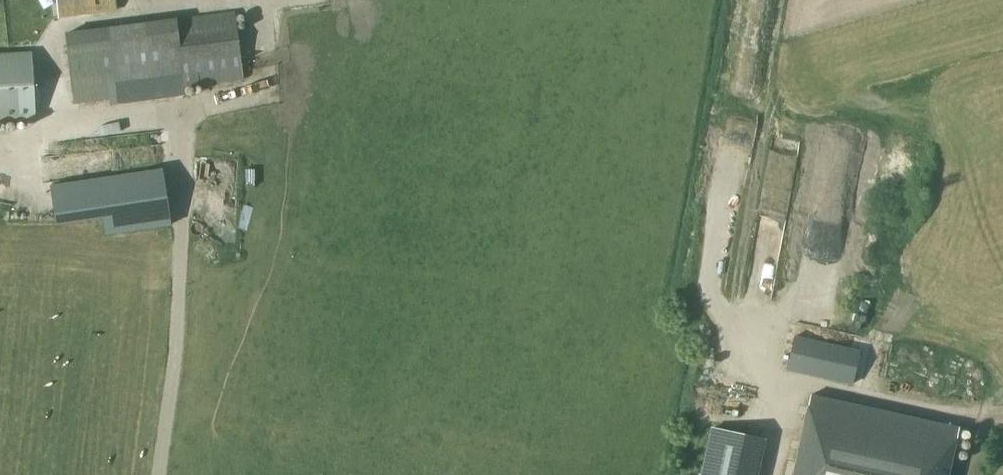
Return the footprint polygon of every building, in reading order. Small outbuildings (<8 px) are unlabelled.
[(59,17),(116,10),(115,0),(56,0),(59,17)] [(74,103),(83,102),(185,88),(184,86),(243,79),(235,12),(175,20),(175,19),(65,34),(74,103)] [(33,87),(31,53),(0,54),(0,123),(35,121),(33,87)] [(795,337),(787,371),(852,385),(860,351),(795,337)] [(939,425),(810,396),(796,460),(793,474),(949,474),(954,450),(935,446),(939,425)] [(711,428),(701,474),(751,474),(759,439),(711,428)]
